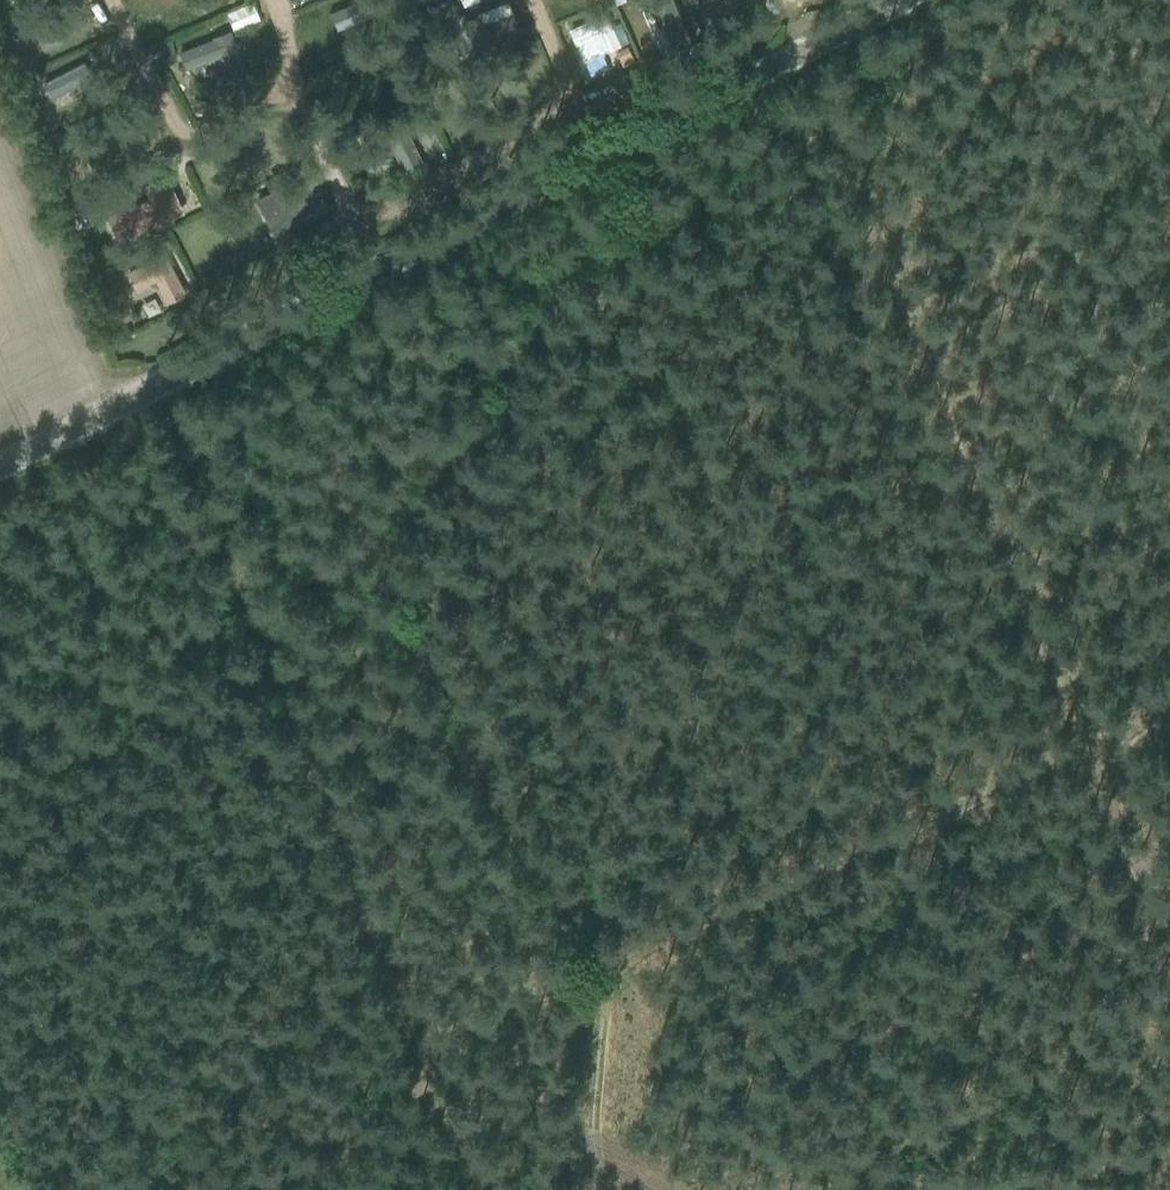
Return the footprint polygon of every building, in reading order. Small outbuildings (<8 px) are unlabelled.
[(685,26),(681,0),(656,0),(647,1),(652,31),(685,26)] [(232,28),(258,19),(251,1),(225,11),(232,28)] [(569,23),(579,57),(620,45),(610,11),(569,23)] [(188,94),(245,76),(231,31),(174,48),(188,94)] [(112,236),(173,222),(162,178),(142,182),(146,200),(106,210),(112,236)] [(145,308),(184,293),(166,247),(126,263),(145,308)]
